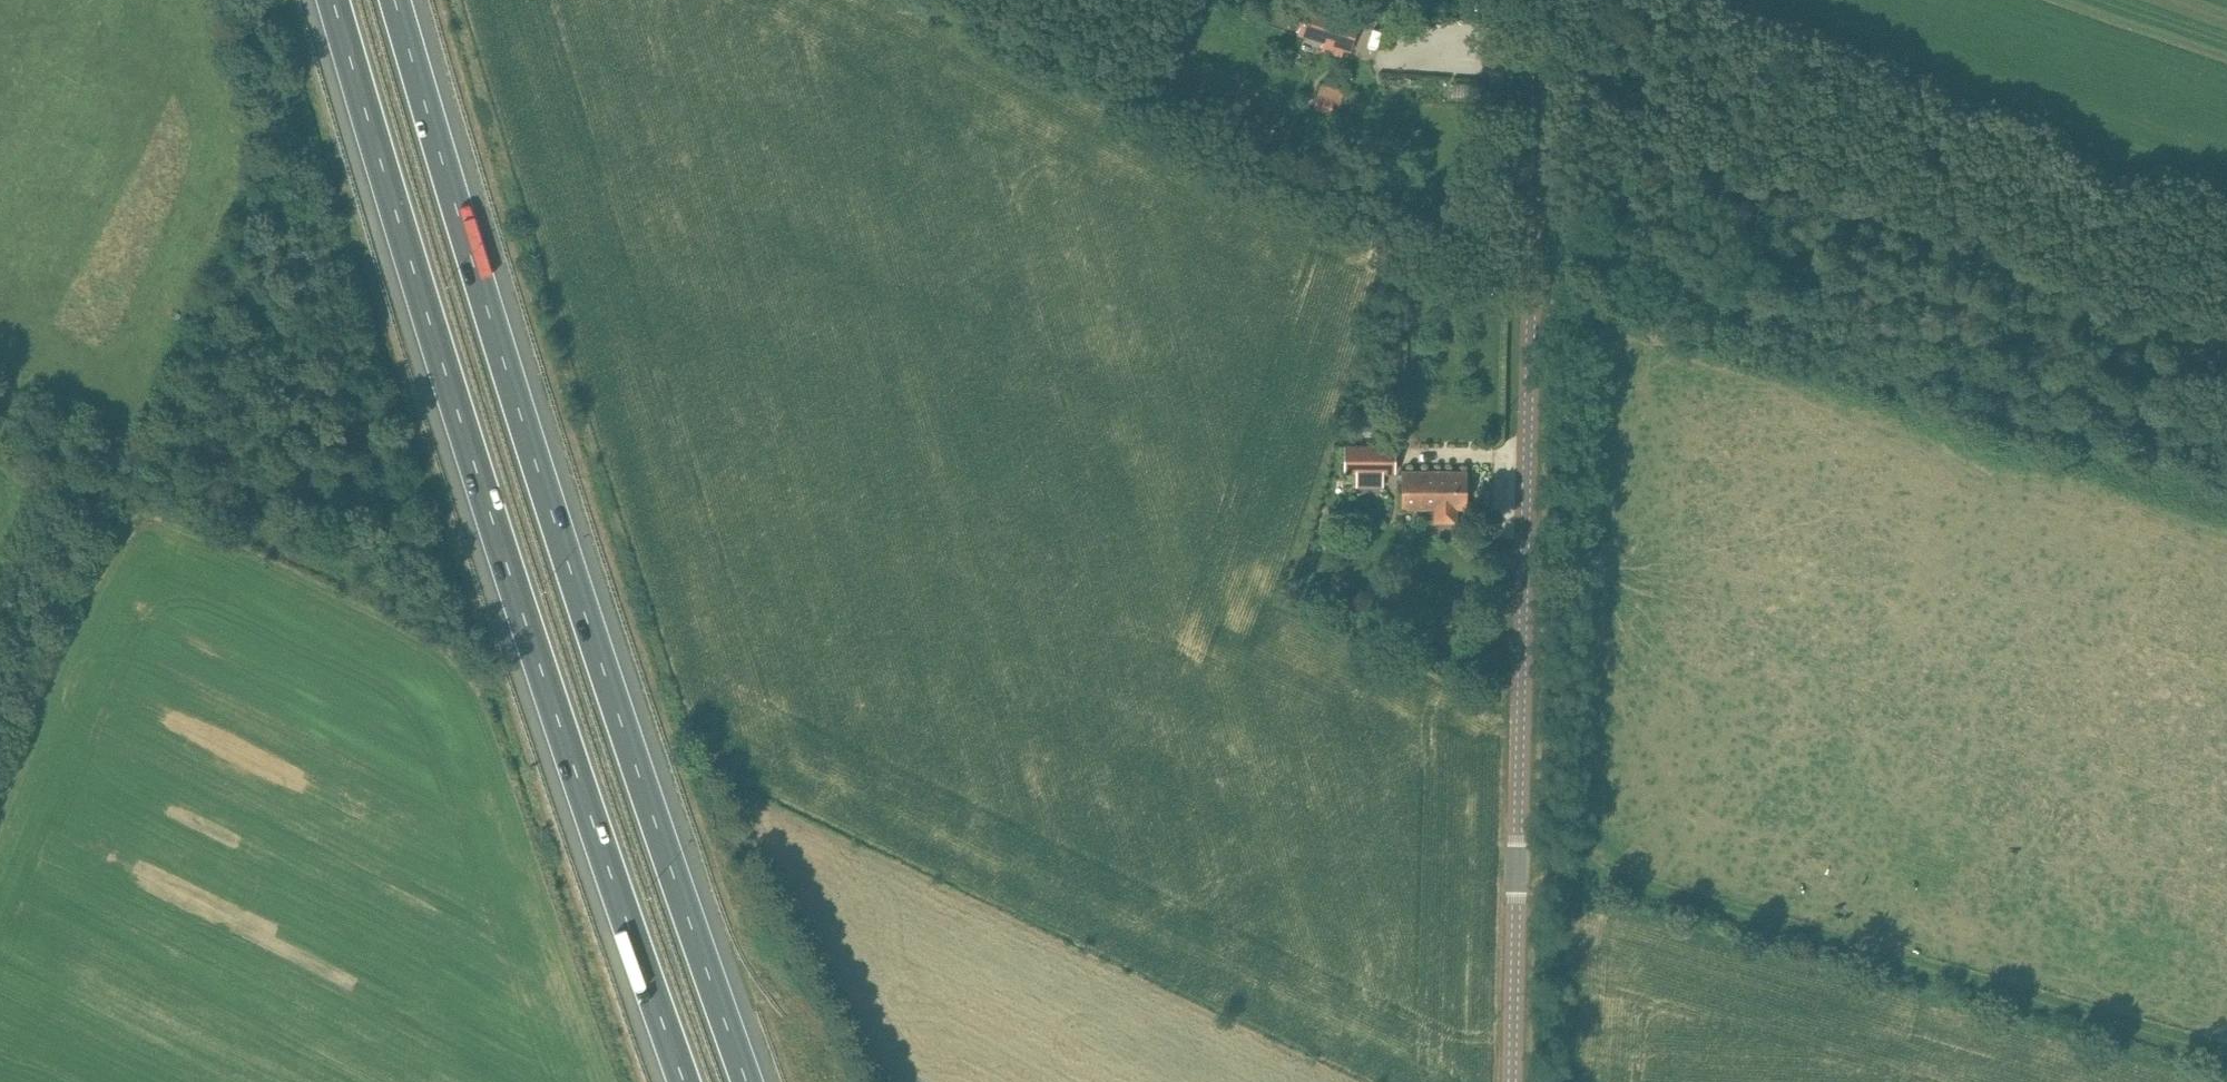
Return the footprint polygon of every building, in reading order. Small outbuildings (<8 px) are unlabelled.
[(1343,17),(1346,6),(1327,0),(1311,0),(1300,34),(1337,46),(1335,54),(1347,58),(1359,22),(1343,17)] [(1341,103),(1344,92),(1322,84),(1315,109),(1330,113),(1334,100),(1341,103)] [(1396,471),(1397,447),(1345,447),(1346,471),(1357,471),(1357,487),(1384,487),(1384,471),(1396,471)] [(1467,472),(1402,471),(1402,507),(1436,507),(1436,521),(1455,521),(1455,508),(1467,508),(1467,472)]
